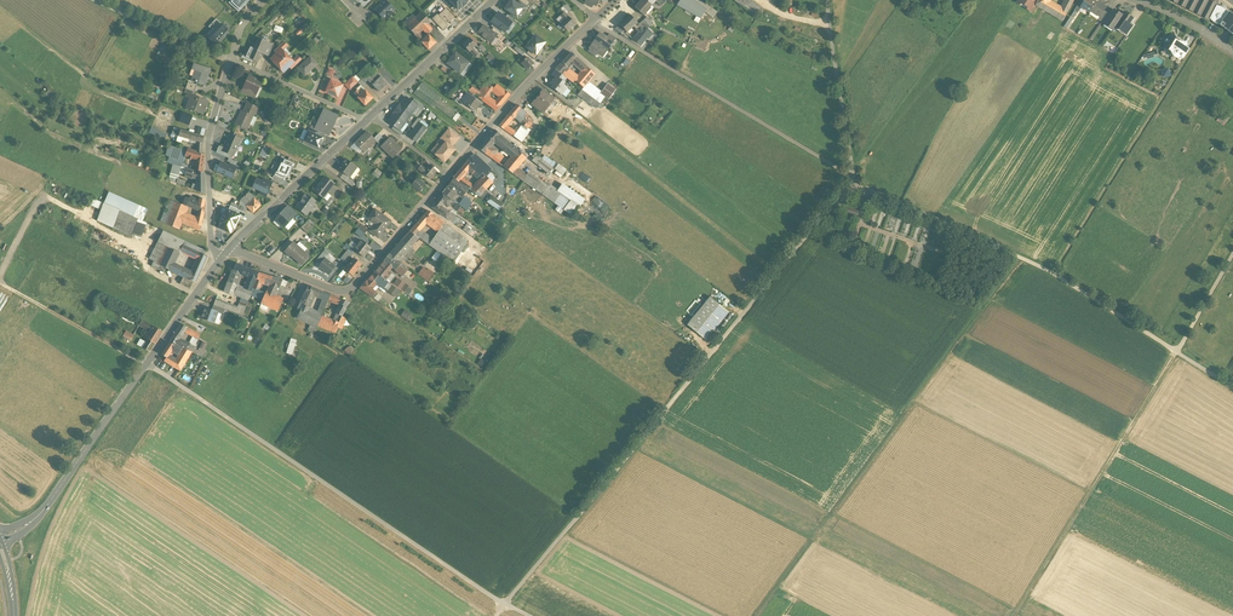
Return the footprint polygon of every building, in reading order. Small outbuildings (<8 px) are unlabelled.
[(239,12),(250,0),(231,0),(229,3),(239,12)] [(458,10),(469,0),(450,0),(449,1),(458,10)] [(505,9),(516,17),(523,9),(523,8),(517,4),(511,0),(505,9)] [(635,7),(640,11),(639,12),(644,15),(646,13),(645,12),(651,5),(645,0),(642,0),(635,7)] [(758,18),(764,11),(750,0),(736,0),(758,18)] [(1031,5),(1035,8),(1036,6),(1039,0),(1034,0),(1031,5)] [(1045,3),(1039,0),(1036,6),(1042,9),(1045,3)] [(1062,9),(1068,12),(1074,0),(1066,0),(1062,9)] [(1074,11),(1078,13),(1082,7),(1081,7),(1085,2),(1082,0),(1081,0),(1074,11)] [(1091,0),(1086,0),(1085,2),(1081,7),(1082,7),(1090,13),(1091,11),(1097,3),(1092,0),(1091,0)] [(1204,0),(1173,0),(1210,19),(1211,17),(1212,17),(1213,15),(1212,15),(1213,13),(1216,15),(1219,10),(1216,8),(1217,7),(1216,6),(1213,4),(1212,5),(1212,4),(1209,2),(1209,3),(1208,2),(1205,0),(1205,1),(1204,0)] [(393,9),(385,1),(381,4),(375,10),(383,19),(386,16),(388,18),(392,14),(390,12),(393,9)] [(522,3),(519,1),(517,4),(523,8),(523,9),(525,11),(528,7),(522,3)] [(1062,9),(1051,2),(1049,4),(1045,3),(1042,9),(1063,21),(1068,12),(1062,9)] [(1106,8),(1098,2),(1097,3),(1091,11),(1100,17),(1104,11),(1106,8)] [(562,10),(564,12),(567,15),(572,9),(567,4),(562,10)] [(1229,13),(1229,14),(1227,12),(1226,10),(1225,10),(1223,8),(1221,7),(1219,7),(1216,6),(1217,7),(1216,8),(1219,10),(1216,15),(1213,13),(1212,15),(1213,15),(1212,17),(1211,17),(1210,19),(1211,20),(1212,21),(1213,22),(1214,23),(1216,24),(1218,25),(1220,26),(1223,28),(1232,35),(1232,16),(1229,13)] [(442,13),(438,16),(437,15),(433,19),(437,24),(443,30),(448,26),(445,23),(447,20),(449,22),(454,17),(447,10),(443,14),(442,13)] [(1133,18),(1125,13),(1123,16),(1114,10),(1111,15),(1105,24),(1105,25),(1106,23),(1114,28),(1113,30),(1115,27),(1116,27),(1117,26),(1124,31),(1123,32),(1123,33),(1130,24),(1133,18)] [(1107,13),(1104,11),(1100,17),(1098,20),(1101,22),(1107,13)] [(564,20),(561,24),(568,31),(575,24),(567,15),(564,12),(560,16),(564,20)] [(419,15),(407,27),(412,33),(418,28),(424,21),(426,23),(429,21),(428,20),(421,13),(419,15)] [(505,18),(498,13),(491,22),(502,30),(505,32),(511,23),(511,22),(505,18)] [(1107,13),(1101,22),(1105,24),(1111,15),(1107,13)] [(637,23),(629,15),(628,14),(623,18),(624,20),(619,24),(625,31),(626,33),(633,26),(637,23)] [(437,24),(433,19),(431,17),(428,20),(429,21),(434,27),(437,24)] [(653,24),(646,17),(643,20),(648,26),(649,26),(650,27),(653,24)] [(208,27),(211,30),(219,22),(216,19),(208,27)] [(643,20),(638,25),(641,28),(644,32),(646,29),(649,26),(648,26),(643,20)] [(426,23),(424,21),(418,28),(421,32),(423,30),(427,34),(432,30),(426,23)] [(206,36),(214,44),(228,30),(219,22),(211,30),(206,36)] [(502,30),(493,24),(491,26),(493,28),(500,33),(502,30)] [(625,31),(619,24),(615,28),(621,34),(625,31)] [(1130,24),(1123,33),(1127,35),(1133,26),(1130,24)] [(491,31),(483,26),(478,33),(491,41),(493,38),(494,38),(496,35),(491,31)] [(678,35),(660,27),(659,30),(677,39),(678,35)] [(418,28),(412,33),(416,37),(419,34),(421,32),(418,28)] [(500,33),(493,28),(491,31),(496,35),(498,37),(501,34),(500,33)] [(644,32),(641,28),(637,31),(639,33),(633,40),(636,42),(641,45),(651,33),(646,29),(644,32)] [(607,37),(600,33),(596,39),(595,39),(594,40),(607,49),(612,41),(607,37)] [(616,38),(609,34),(607,37),(612,41),(613,42),(616,38)] [(436,43),(429,35),(421,42),(428,50),(436,43)] [(1174,35),(1172,36),(1170,37),(1169,37),(1168,38),(1167,40),(1167,41),(1166,41),(1165,43),(1165,45),(1165,46),(1165,48),(1165,49),(1169,49),(1171,51),(1174,56),(1177,58),(1179,57),(1180,56),(1185,47),(1187,45),(1183,43),(1183,44),(1180,42),(1180,43),(1176,41),(1176,40),(1174,35)] [(544,43),(535,36),(526,48),(529,50),(538,56),(542,51),(542,50),(542,48),(541,48),(544,43)] [(471,48),(474,46),(466,37),(460,43),(468,52),(471,48)] [(269,44),(258,39),(253,49),(262,52),(262,53),(264,54),(268,45),(269,44)] [(607,49),(594,40),(593,42),(594,42),(590,48),(597,53),(602,56),(607,49)] [(284,42),(275,51),(277,53),(271,60),(277,66),(288,56),(283,51),(288,46),(284,42)] [(268,45),(264,54),(269,56),(272,47),(268,45)] [(1189,49),(1185,47),(1180,56),(1183,58),(1189,49)] [(471,48),(468,52),(475,59),(478,55),(471,48)] [(597,53),(590,48),(588,52),(594,56),(597,53)] [(262,52),(253,49),(250,57),(252,58),(252,60),(257,62),(262,53),(262,52)] [(538,56),(529,50),(527,53),(536,60),(538,56)] [(469,62),(455,52),(447,64),(455,70),(460,74),(461,73),(469,62)] [(576,57),(571,53),(558,66),(563,71),(566,68),(567,69),(568,69),(573,63),(582,71),(586,66),(575,57),(576,57)] [(495,60),(487,55),(485,58),(493,64),(495,60)] [(288,56),(277,66),(284,73),(290,67),(292,69),(302,60),(298,56),(293,61),(288,56)] [(311,57),(298,68),(306,76),(318,64),(311,57)] [(534,64),(528,57),(525,60),(522,63),(528,70),(534,64)] [(211,70),(194,64),(192,70),(196,71),(194,77),(197,84),(204,86),(207,77),(208,78),(211,70)] [(364,69),(357,75),(361,79),(364,75),(368,79),(372,75),(376,71),(369,64),(364,69)] [(578,77),(568,69),(567,69),(566,68),(563,71),(558,66),(555,70),(556,70),(564,77),(573,83),(574,81),(578,77)] [(578,77),(574,81),(583,88),(595,74),(586,66),(582,71),(578,77)] [(460,74),(455,70),(453,73),(463,81),(467,77),(461,73),(460,74)] [(564,77),(556,70),(552,75),(556,78),(556,77),(561,81),(564,77)] [(376,71),(372,75),(377,81),(381,77),(376,71)] [(377,81),(372,75),(368,79),(369,80),(368,80),(373,85),(377,81)] [(262,82),(251,76),(248,83),(247,82),(243,91),(255,97),(262,82)] [(377,81),(373,85),(380,92),(387,85),(383,81),(384,79),(381,77),(377,81)] [(556,78),(551,84),(553,86),(552,88),(561,94),(566,88),(562,84),(563,83),(561,81),(556,77),(556,78)] [(353,78),(345,85),(350,90),(350,89),(357,83),(353,78)] [(365,83),(361,79),(358,83),(360,86),(363,88),(366,85),(365,83)] [(342,85),(330,80),(326,86),(328,87),(326,92),(337,97),(342,85)] [(197,86),(188,83),(186,89),(189,90),(195,92),(197,86)] [(357,83),(350,89),(354,93),(357,90),(356,89),(360,86),(358,83),(357,83)] [(481,100),(485,95),(488,97),(492,91),(494,89),(494,88),(486,83),(480,91),(472,86),(469,91),(479,98),(481,100)] [(436,107),(456,122),(461,115),(441,100),(442,99),(422,84),(414,94),(434,109),(436,107)] [(607,84),(600,94),(601,94),(605,97),(609,100),(616,90),(607,84)] [(509,94),(497,85),(494,88),(494,89),(492,91),(500,97),(498,99),(496,103),(488,97),(485,95),(481,100),(496,111),(503,102),(507,98),(509,94)] [(363,88),(360,86),(356,89),(357,90),(354,93),(358,98),(366,91),(363,88)] [(373,98),(366,91),(358,98),(365,105),(373,98)] [(600,104),(583,91),(580,95),(596,108),(600,104)] [(553,99),(543,92),(541,92),(540,94),(540,96),(539,98),(538,97),(534,102),(536,103),(533,107),(542,113),(548,105),(548,106),(550,106),(551,105),(551,103),(550,102),(553,99)] [(475,99),(467,93),(461,101),(463,102),(475,111),(481,103),(475,99)] [(195,96),(187,94),(186,97),(190,99),(186,109),(202,115),(207,101),(195,96)] [(601,94),(596,101),(600,104),(605,97),(601,94)] [(412,114),(418,106),(405,97),(399,105),(412,114)] [(258,108),(248,103),(244,112),(245,113),(244,116),(241,114),(236,124),(247,129),(253,116),(254,117),(258,108)] [(406,122),(412,114),(399,105),(393,113),(406,122)] [(523,110),(517,105),(506,118),(510,121),(513,117),(514,118),(514,117),(519,112),(520,113),(523,110)] [(338,116),(324,110),(321,116),(323,117),(319,127),(330,132),(334,123),(335,123),(338,116)] [(535,119),(523,110),(520,113),(519,114),(528,122),(531,124),(535,119)] [(190,125),(193,115),(183,111),(179,122),(190,125)] [(528,122),(519,114),(520,113),(519,112),(514,117),(523,124),(525,126),(528,122)] [(1231,115),(1226,112),(1221,119),(1226,122),(1231,115)] [(400,131),(406,122),(393,113),(387,121),(400,131)] [(506,118),(499,126),(503,129),(506,125),(510,121),(506,118)] [(409,136),(417,142),(427,129),(419,123),(409,136)] [(516,133),(506,125),(503,129),(513,136),(516,133)] [(513,136),(521,142),(530,131),(527,129),(522,125),(516,133),(513,136)] [(330,132),(319,127),(316,126),(314,130),(328,136),(330,132)] [(152,127),(149,133),(165,139),(167,133),(152,127)] [(459,138),(449,129),(443,136),(448,140),(446,143),(451,147),(459,138)] [(500,134),(495,130),(486,141),(491,145),(494,141),(499,136),(500,134)] [(204,136),(187,132),(185,138),(189,139),(198,142),(197,147),(202,148),(203,143),(204,136)] [(244,137),(235,132),(233,136),(238,138),(238,139),(240,140),(242,141),(244,137)] [(308,132),(304,141),(318,148),(323,139),(308,132)] [(369,133),(362,139),(361,138),(355,143),(362,150),(364,152),(375,141),(376,141),(374,139),(369,133)] [(166,155),(176,160),(180,148),(183,140),(183,138),(179,136),(173,134),(166,155)] [(379,134),(374,139),(376,141),(375,141),(377,143),(382,137),(379,134)] [(231,135),(228,142),(227,141),(225,145),(227,146),(226,149),(224,152),(230,154),(232,154),(234,149),(236,150),(240,140),(238,139),(238,138),(233,136),(231,135)] [(264,140),(252,135),(251,138),(262,143),(264,140)] [(509,144),(499,136),(494,141),(505,149),(509,144)] [(382,137),(377,143),(381,147),(386,141),(382,137)] [(381,147),(393,158),(400,150),(394,145),(395,143),(390,138),(386,141),(381,147)] [(486,141),(478,149),(485,154),(488,150),(491,146),(491,145),(486,141)] [(362,150),(355,143),(350,148),(358,153),(362,150)] [(441,148),(435,155),(444,162),(448,157),(451,155),(450,155),(454,150),(451,147),(446,143),(441,148)] [(438,144),(432,151),(435,155),(441,148),(438,144)] [(518,151),(509,144),(505,149),(506,150),(507,149),(512,154),(510,157),(512,159),(518,151)] [(226,149),(219,146),(216,153),(230,159),(232,154),(230,154),(224,152),(226,149)] [(265,157),(269,148),(263,146),(259,155),(265,157)] [(187,151),(180,148),(176,160),(179,162),(183,163),(185,156),(187,151)] [(202,154),(197,153),(197,152),(195,152),(192,151),(188,149),(187,151),(185,156),(190,157),(189,159),(191,160),(192,158),(197,160),(195,171),(199,172),(201,173),(202,170),(202,169),(203,169),(202,168),(203,165),(203,164),(203,163),(204,155),(202,154)] [(500,158),(496,162),(505,168),(512,159),(510,157),(512,154),(507,149),(506,150),(500,158)] [(500,158),(488,150),(485,154),(496,162),(500,158)] [(526,157),(518,151),(512,159),(505,168),(512,173),(518,166),(526,157)] [(474,154),(469,160),(473,164),(482,173),(485,176),(490,170),(474,154)] [(553,168),(536,155),(532,161),(549,174),(553,168)] [(290,157),(286,165),(292,168),(296,170),(299,162),(290,157)] [(356,167),(345,158),(337,168),(349,177),(356,167)] [(473,164),(469,160),(462,168),(465,173),(468,170),(473,164)] [(228,166),(220,163),(217,171),(232,178),(235,170),(235,169),(228,166)] [(288,178),(292,168),(286,165),(281,163),(280,167),(278,167),(274,176),(285,180),(286,177),(288,178)] [(564,175),(567,170),(559,163),(555,169),(564,175)] [(421,167),(419,170),(425,175),(432,180),(438,173),(434,170),(436,167),(431,164),(428,167),(426,171),(421,167)] [(482,173),(473,164),(468,170),(477,178),(482,173)] [(178,166),(174,165),(170,180),(177,183),(178,179),(181,167),(178,166)] [(527,172),(518,166),(512,173),(553,202),(561,192),(556,188),(557,187),(549,181),(547,183),(529,170),(527,172)] [(356,167),(349,177),(352,179),(354,179),(360,171),(359,169),(356,167)] [(465,173),(462,168),(453,178),(458,182),(461,179),(465,173)] [(195,171),(188,169),(185,176),(197,180),(199,172),(195,171)] [(382,173),(376,169),(372,174),(378,179),(382,173)] [(422,178),(425,175),(419,170),(416,173),(422,178)] [(201,173),(199,172),(197,180),(197,185),(205,186),(205,174),(201,173)] [(325,176),(314,191),(327,201),(331,196),(327,193),(333,185),(335,183),(325,176)] [(425,185),(415,176),(412,180),(414,181),(411,185),(420,192),(420,191),(421,192),(423,189),(423,188),(425,185)] [(470,191),(471,192),(479,197),(492,182),(485,176),(480,181),(473,188),(470,191)] [(355,183),(347,178),(345,182),(352,187),(355,183)] [(261,181),(257,179),(253,188),(260,191),(267,194),(271,185),(261,181)] [(463,186),(454,179),(446,190),(449,193),(451,190),(454,191),(457,194),(458,193),(462,186),(463,186)] [(473,188),(461,179),(458,182),(470,191),(473,188)] [(177,183),(170,180),(168,186),(175,189),(175,187),(177,183)] [(561,180),(557,187),(556,188),(561,192),(553,202),(571,215),(584,197),(561,180)] [(205,186),(197,185),(197,191),(205,195),(205,186)] [(337,188),(333,185),(327,193),(331,196),(337,188)] [(462,186),(458,193),(466,199),(468,196),(471,192),(462,186)] [(449,193),(446,190),(443,194),(448,197),(449,198),(454,191),(451,190),(449,193)] [(147,210),(109,193),(104,204),(138,219),(142,221),(147,210)] [(249,193),(241,201),(247,207),(255,199),(249,193)] [(316,201),(305,193),(302,197),(303,198),(297,207),(307,214),(316,201)] [(448,197),(443,194),(438,199),(443,203),(448,197)] [(478,202),(468,196),(466,199),(463,203),(473,209),(478,202)] [(199,201),(191,197),(189,200),(185,198),(184,203),(200,210),(204,212),(205,207),(204,207),(205,200),(200,198),(199,201)] [(448,197),(443,203),(447,206),(450,201),(452,203),(453,201),(449,198),(448,197)] [(502,205),(491,197),(487,203),(498,211),(502,205)] [(101,209),(104,202),(93,198),(90,205),(101,209)] [(255,199),(247,207),(254,213),(262,206),(255,199)] [(438,199),(432,208),(446,218),(449,213),(444,210),(440,207),(443,203),(438,199)] [(175,202),(173,208),(167,205),(161,221),(179,229),(181,223),(185,213),(188,207),(175,202)] [(138,219),(104,204),(97,221),(132,237),(133,234),(138,219)] [(857,206),(851,204),(849,207),(847,209),(848,212),(846,217),(853,219),(853,217),(857,218),(860,210),(856,209),(857,206)] [(231,206),(229,210),(238,215),(240,211),(231,206)] [(297,213),(289,207),(285,211),(293,218),(297,213)] [(226,209),(222,218),(236,225),(240,216),(238,215),(229,210),(226,209)] [(391,221),(375,209),(367,219),(375,224),(369,231),(375,236),(378,238),(391,221)] [(197,218),(185,213),(181,223),(200,231),(204,212),(200,210),(197,218)] [(285,211),(284,210),(275,220),(284,228),(293,218),(285,211)] [(433,214),(428,211),(414,227),(418,231),(426,222),(439,230),(440,229),(443,223),(431,216),(433,214)] [(449,213),(446,218),(451,221),(455,215),(450,212),(449,213)] [(234,230),(236,225),(222,218),(220,223),(222,224),(220,229),(230,233),(232,229),(234,230)] [(142,221),(138,219),(133,234),(141,237),(146,223),(147,223),(142,221)] [(313,227),(307,221),(301,227),(307,233),(313,227)] [(470,242),(443,223),(440,229),(439,230),(441,232),(450,239),(440,253),(455,264),(470,242)] [(368,230),(361,224),(358,229),(365,234),(368,230)] [(475,229),(467,224),(465,228),(472,232),(475,229)] [(369,231),(368,230),(365,234),(372,240),(375,236),(369,231)] [(185,241),(163,231),(158,243),(169,248),(173,240),(184,245),(185,241)] [(434,241),(421,232),(418,231),(415,235),(431,246),(434,241)] [(418,239),(409,232),(402,240),(408,246),(410,247),(411,247),(418,239)] [(434,241),(431,246),(440,253),(450,239),(441,232),(434,241)] [(184,245),(173,240),(169,248),(180,253),(181,251),(181,250),(183,246),(184,245)] [(354,249),(364,257),(371,247),(361,240),(357,245),(354,249)] [(203,249),(185,241),(184,245),(183,246),(201,253),(203,249)] [(309,257),(294,242),(285,251),(290,256),(291,255),(302,265),(309,257)] [(401,242),(390,254),(400,262),(410,251),(407,247),(401,242)] [(158,243),(150,259),(154,262),(160,265),(169,248),(158,243)] [(350,246),(347,244),(345,248),(351,253),(354,249),(350,246)] [(187,254),(198,259),(201,253),(183,246),(181,250),(181,251),(187,254)] [(166,268),(178,274),(181,268),(175,265),(180,253),(169,248),(160,265),(160,266),(166,268)] [(330,253),(325,249),(317,260),(321,263),(330,253)] [(181,268),(187,254),(181,251),(180,253),(175,265),(181,268)] [(203,264),(207,256),(201,253),(198,259),(197,262),(203,264)] [(390,254),(384,261),(385,261),(382,264),(390,270),(392,267),(396,270),(396,271),(401,275),(402,274),(401,273),(405,266),(400,262),(390,254)] [(335,267),(325,259),(319,267),(329,275),(335,267)] [(357,261),(354,259),(353,259),(346,268),(349,270),(348,271),(353,275),(361,264),(357,261)] [(160,265),(154,262),(151,266),(164,272),(166,268),(160,266),(160,265)] [(192,273),(189,280),(194,282),(195,283),(203,264),(197,262),(192,273)] [(248,268),(237,264),(234,270),(242,273),(245,274),(248,268)] [(382,264),(375,273),(389,282),(394,276),(392,273),(390,270),(382,264)] [(423,265),(417,274),(427,281),(434,271),(428,267),(427,268),(423,265)] [(405,266),(401,273),(402,274),(404,275),(409,269),(405,266)] [(191,273),(181,268),(178,274),(183,277),(189,280),(192,273),(191,273)] [(259,273),(248,268),(245,274),(250,276),(249,277),(256,280),(259,273)] [(242,273),(234,270),(232,269),(223,291),(234,296),(234,295),(248,301),(251,291),(244,288),(237,286),(242,273)] [(273,277),(259,273),(256,280),(253,289),(258,291),(261,284),(264,285),(265,282),(270,283),(273,277)] [(375,273),(368,280),(375,286),(377,284),(381,287),(383,289),(386,286),(389,282),(375,273)] [(189,280),(183,277),(180,285),(190,289),(194,282),(189,280)] [(249,277),(244,288),(251,291),(256,280),(249,277)] [(283,280),(273,277),(270,283),(266,291),(276,296),(283,280)] [(368,280),(360,289),(371,298),(376,293),(373,289),(375,286),(368,280)] [(400,280),(397,281),(394,285),(396,286),(399,289),(408,295),(411,290),(411,287),(400,280)] [(389,282),(386,286),(392,291),(396,286),(394,285),(389,282)] [(325,293),(312,287),(311,290),(303,305),(308,307),(309,307),(314,295),(323,299),(325,293)] [(311,290),(307,288),(299,303),(303,305),(311,290)] [(258,291),(253,289),(251,296),(263,299),(265,293),(258,291)] [(276,296),(266,291),(265,293),(263,299),(261,303),(278,311),(284,299),(276,296)] [(322,316),(325,308),(328,301),(330,295),(325,293),(323,299),(318,313),(322,316)] [(340,299),(330,294),(330,295),(328,301),(337,305),(340,299)] [(711,297),(688,325),(707,340),(729,312),(711,297)] [(342,317),(346,309),(347,308),(350,303),(340,299),(337,305),(339,305),(335,313),(336,314),(339,315),(341,317),(342,317)] [(235,308),(215,300),(213,305),(224,309),(233,313),(235,308)] [(224,309),(213,305),(212,310),(217,312),(217,313),(222,314),(224,309)] [(245,308),(238,305),(237,308),(235,308),(233,313),(242,316),(245,308)] [(308,307),(303,305),(300,312),(297,318),(310,325),(307,331),(313,334),(317,326),(322,316),(318,313),(307,308),(308,307)] [(212,310),(207,309),(205,313),(204,313),(202,318),(213,322),(217,313),(217,312),(212,310)] [(411,315),(405,311),(401,316),(407,320),(411,315)] [(342,317),(341,317),(339,315),(336,314),(333,320),(322,316),(317,326),(334,334),(337,328),(342,330),(347,318),(342,317)] [(155,327),(142,320),(142,321),(140,324),(152,331),(155,327)] [(181,325),(176,333),(179,335),(183,332),(184,332),(185,330),(190,332),(192,332),(193,331),(181,325)] [(152,331),(147,338),(155,343),(163,332),(155,327),(152,331)] [(199,334),(193,331),(192,332),(190,332),(185,330),(184,332),(192,336),(189,343),(190,343),(187,350),(191,352),(193,353),(195,349),(197,346),(194,345),(199,334)] [(130,341),(134,335),(126,331),(123,336),(130,341)] [(176,333),(170,341),(174,344),(178,337),(179,335),(176,333)] [(189,343),(179,339),(180,338),(178,337),(174,344),(183,348),(187,350),(190,343),(189,343)] [(140,338),(136,344),(141,347),(145,341),(140,338)] [(155,343),(147,338),(145,341),(141,347),(149,352),(155,343)] [(193,353),(204,357),(207,351),(204,350),(207,344),(202,342),(198,351),(195,349),(193,353)] [(295,344),(290,342),(287,353),(292,355),(291,357),(295,359),(298,351),(294,349),(295,344)] [(170,343),(162,355),(166,358),(167,358),(169,355),(173,349),(175,346),(170,343)] [(180,352),(176,360),(169,355),(167,358),(166,358),(164,361),(180,371),(191,352),(187,350),(183,348),(182,348),(180,352)]
